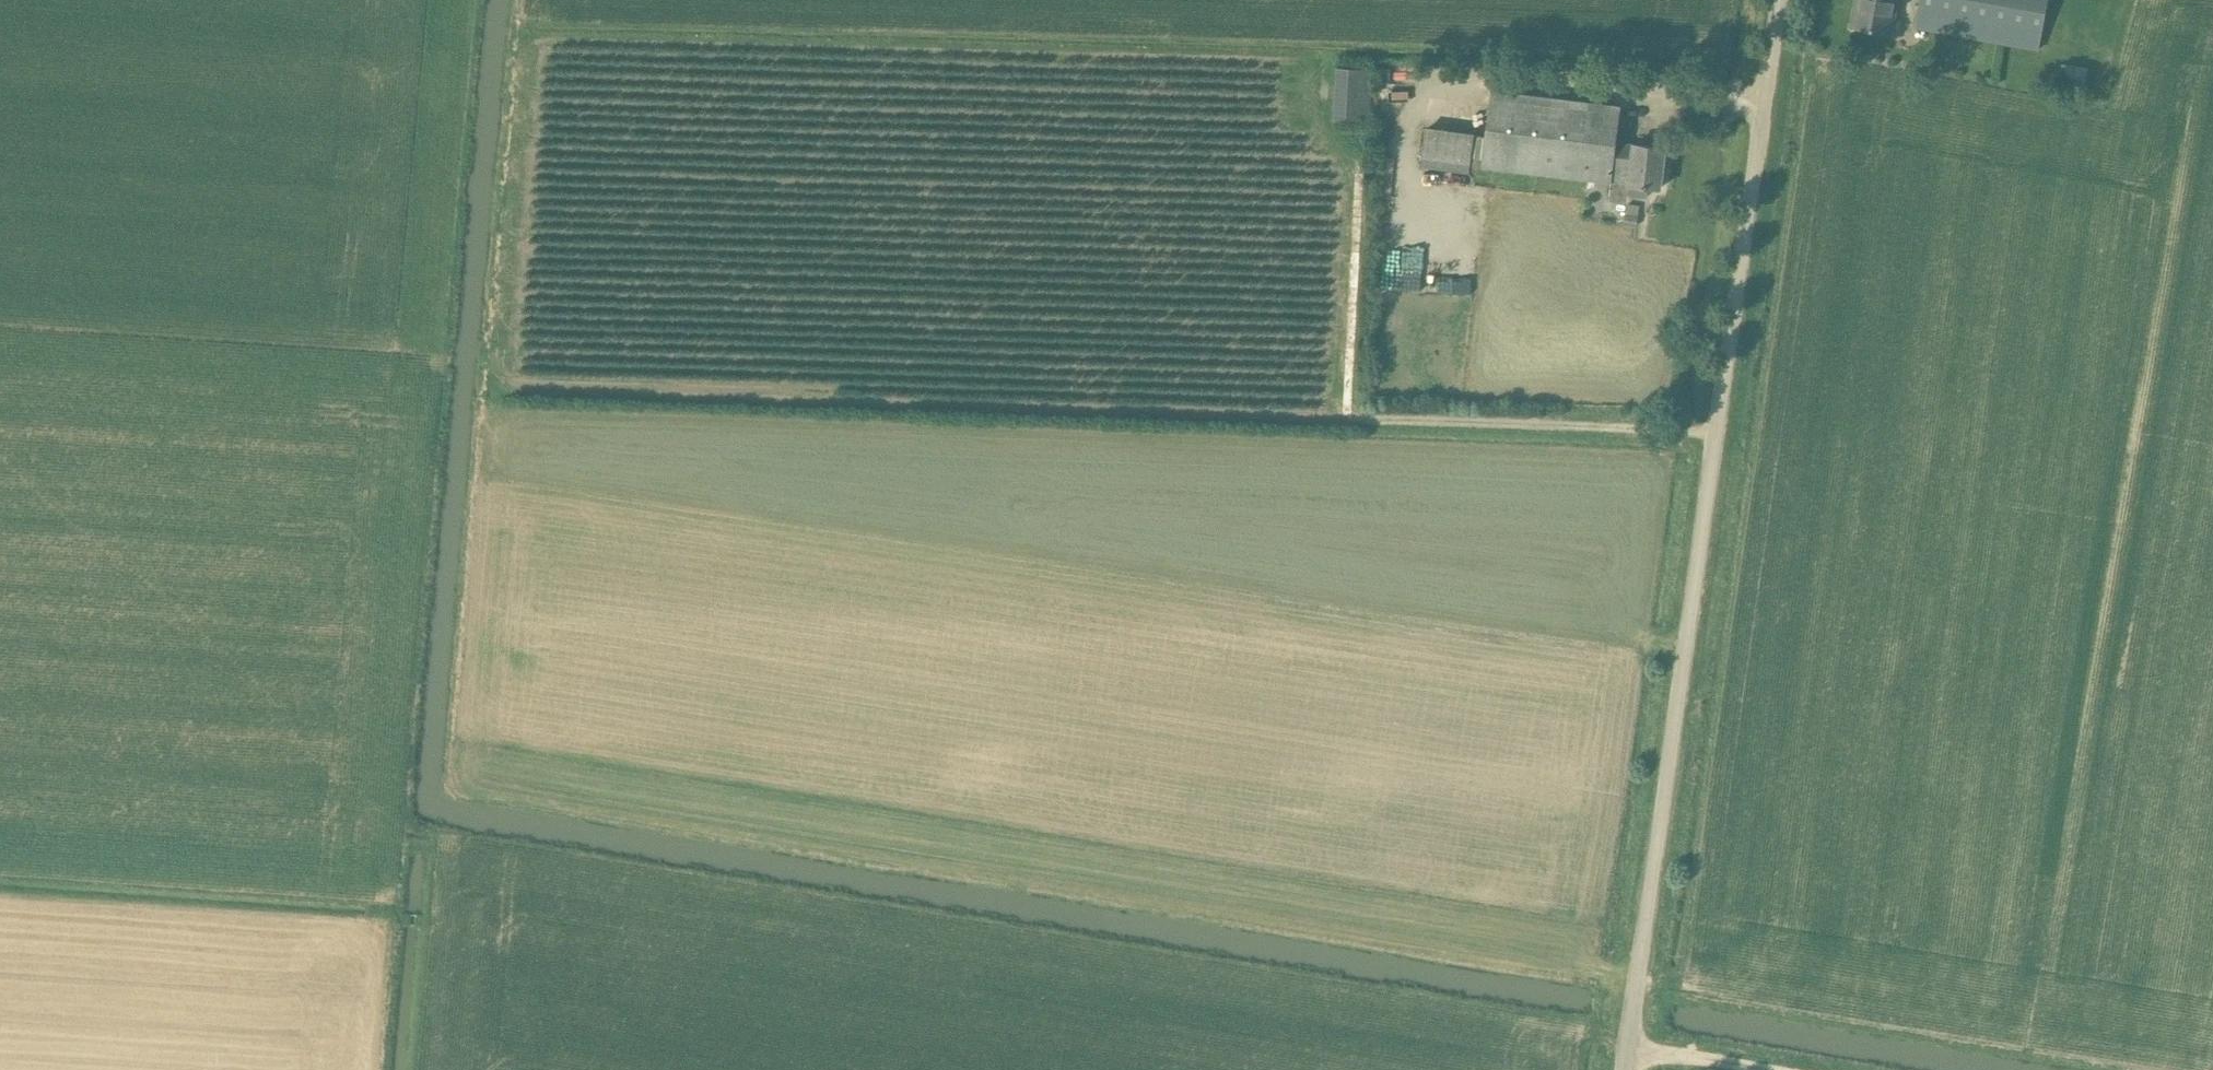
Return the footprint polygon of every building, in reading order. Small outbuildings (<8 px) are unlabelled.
[(1860,7),(1857,7),(1853,27),(1875,30),(1891,34),(1897,0),(1861,0),(1860,7)] [(1915,26),(2038,48),(2046,0),(1920,0),(1915,26)] [(2088,67),(2062,63),(2058,89),(2084,93),(2088,67)] [(1341,119),(1362,120),(1363,96),(1371,96),(1371,106),(1374,106),(1375,93),(1362,93),(1363,66),(1343,66),(1341,119)] [(1491,106),(1484,166),(1598,180),(1630,184),(1629,195),(1648,198),(1650,187),(1661,188),(1666,147),(1634,144),(1616,142),(1618,122),(1491,106)] [(1474,135),(1427,128),(1422,165),(1469,172),(1474,135)] [(1625,214),(1624,226),(1636,227),(1638,216),(1625,214)]
